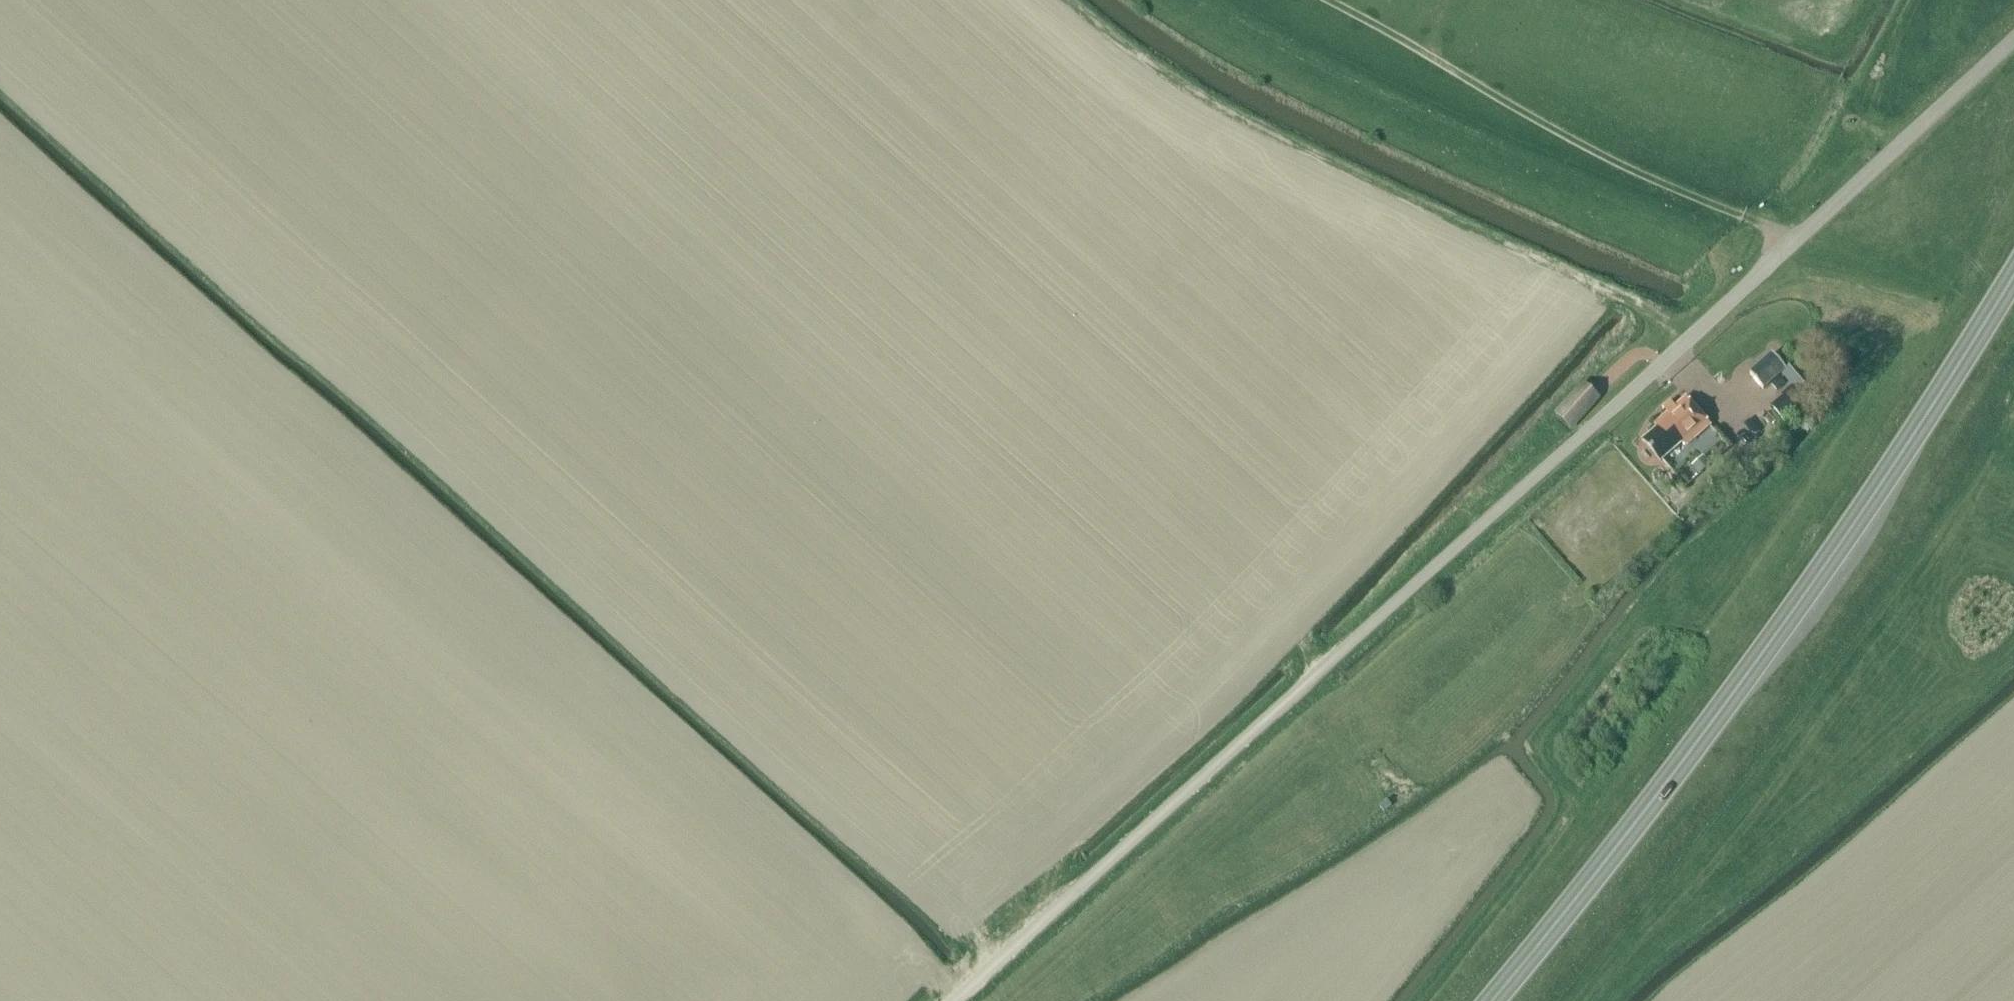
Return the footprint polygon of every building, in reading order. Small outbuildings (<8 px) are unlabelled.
[(1773,355),(1750,375),(1763,390),(1780,375),(1785,371),(1784,369),(1792,362),(1781,350),(1774,357),(1773,355)] [(1800,387),(1784,402),(1793,411),(1808,397),(1810,378),(1795,362),(1785,371),(1800,387)] [(1584,384),(1556,416),(1570,429),(1599,398),(1584,384)] [(1643,441),(1660,462),(1683,442),(1687,446),(1710,426),(1686,398),(1655,425),(1658,428),(1643,441)] [(1703,456),(1693,465),(1700,473),(1710,464),(1703,456)] [(1387,802),(1380,807),(1385,812),(1391,807),(1387,802)]
